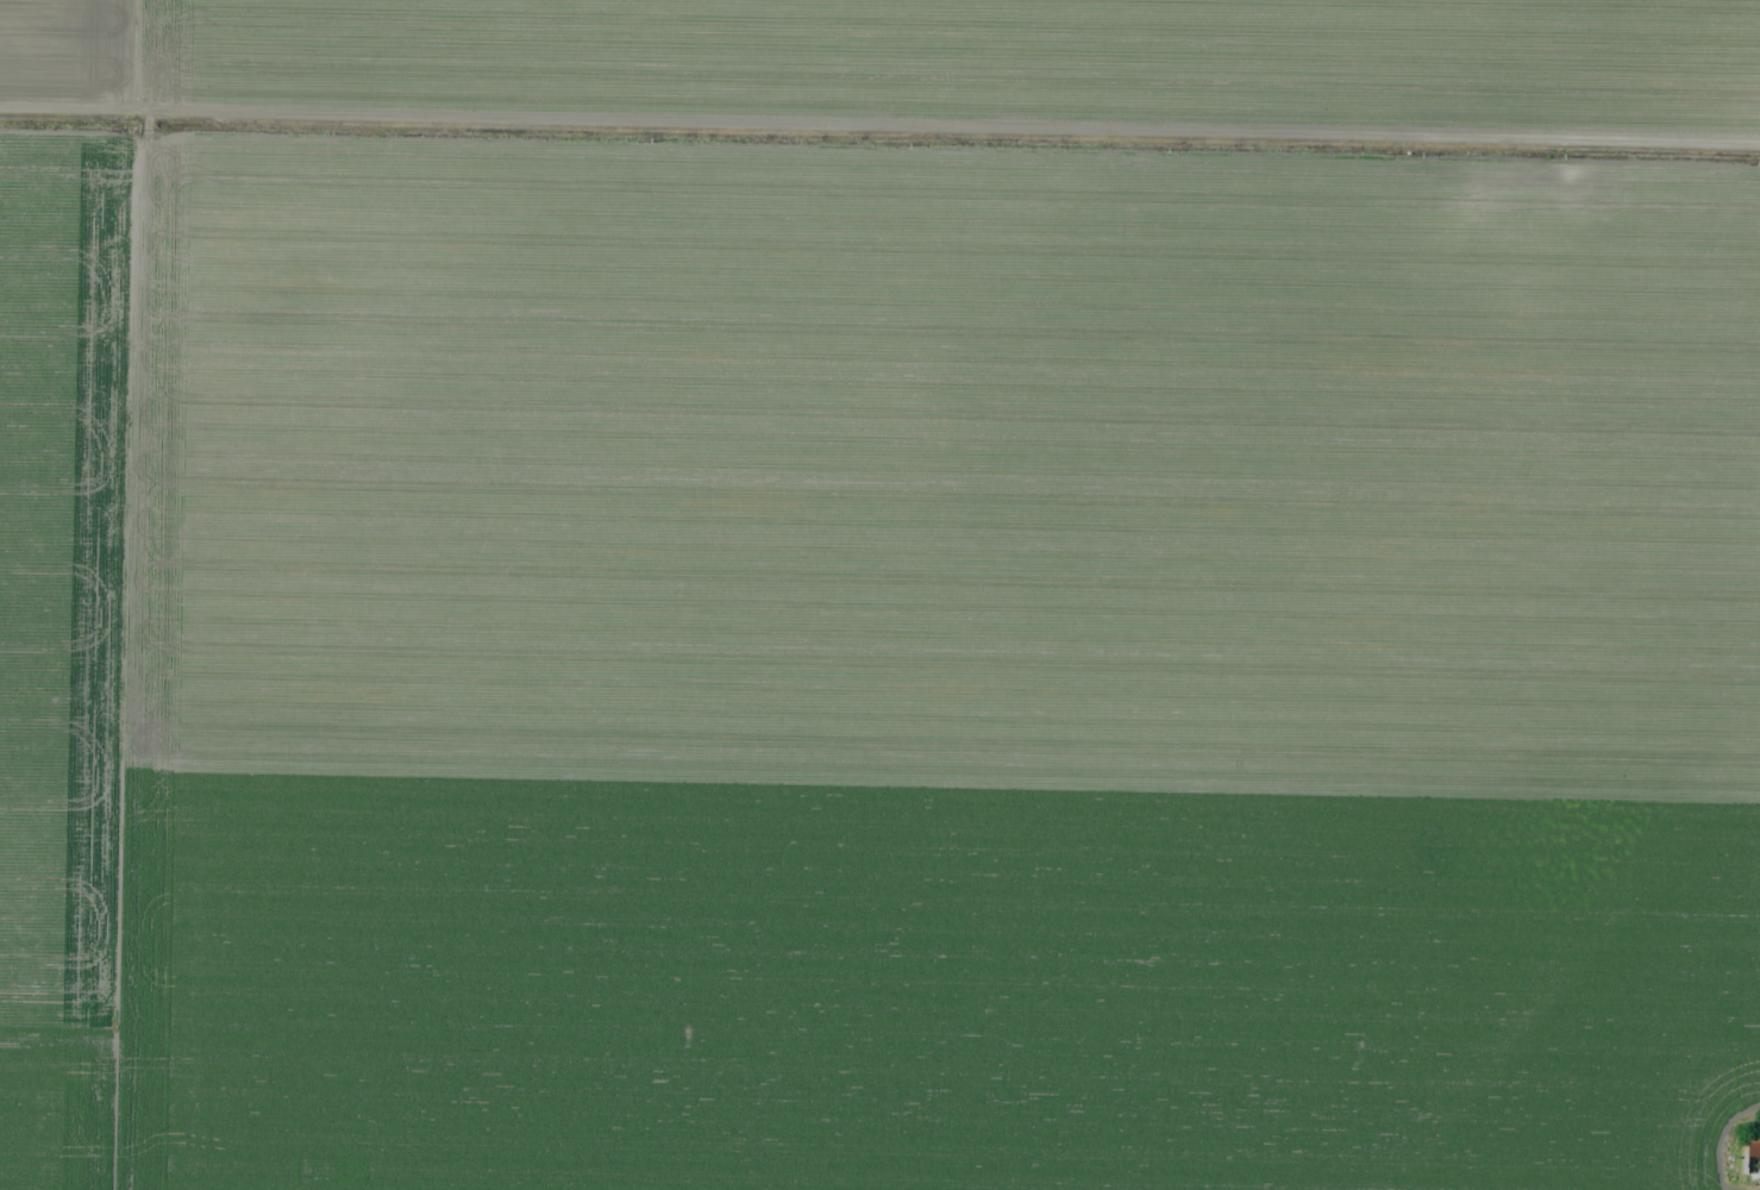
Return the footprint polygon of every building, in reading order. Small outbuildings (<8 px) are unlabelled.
[(1759,1173),(1759,1139),(1737,1139),(1737,1173),(1759,1173)]
